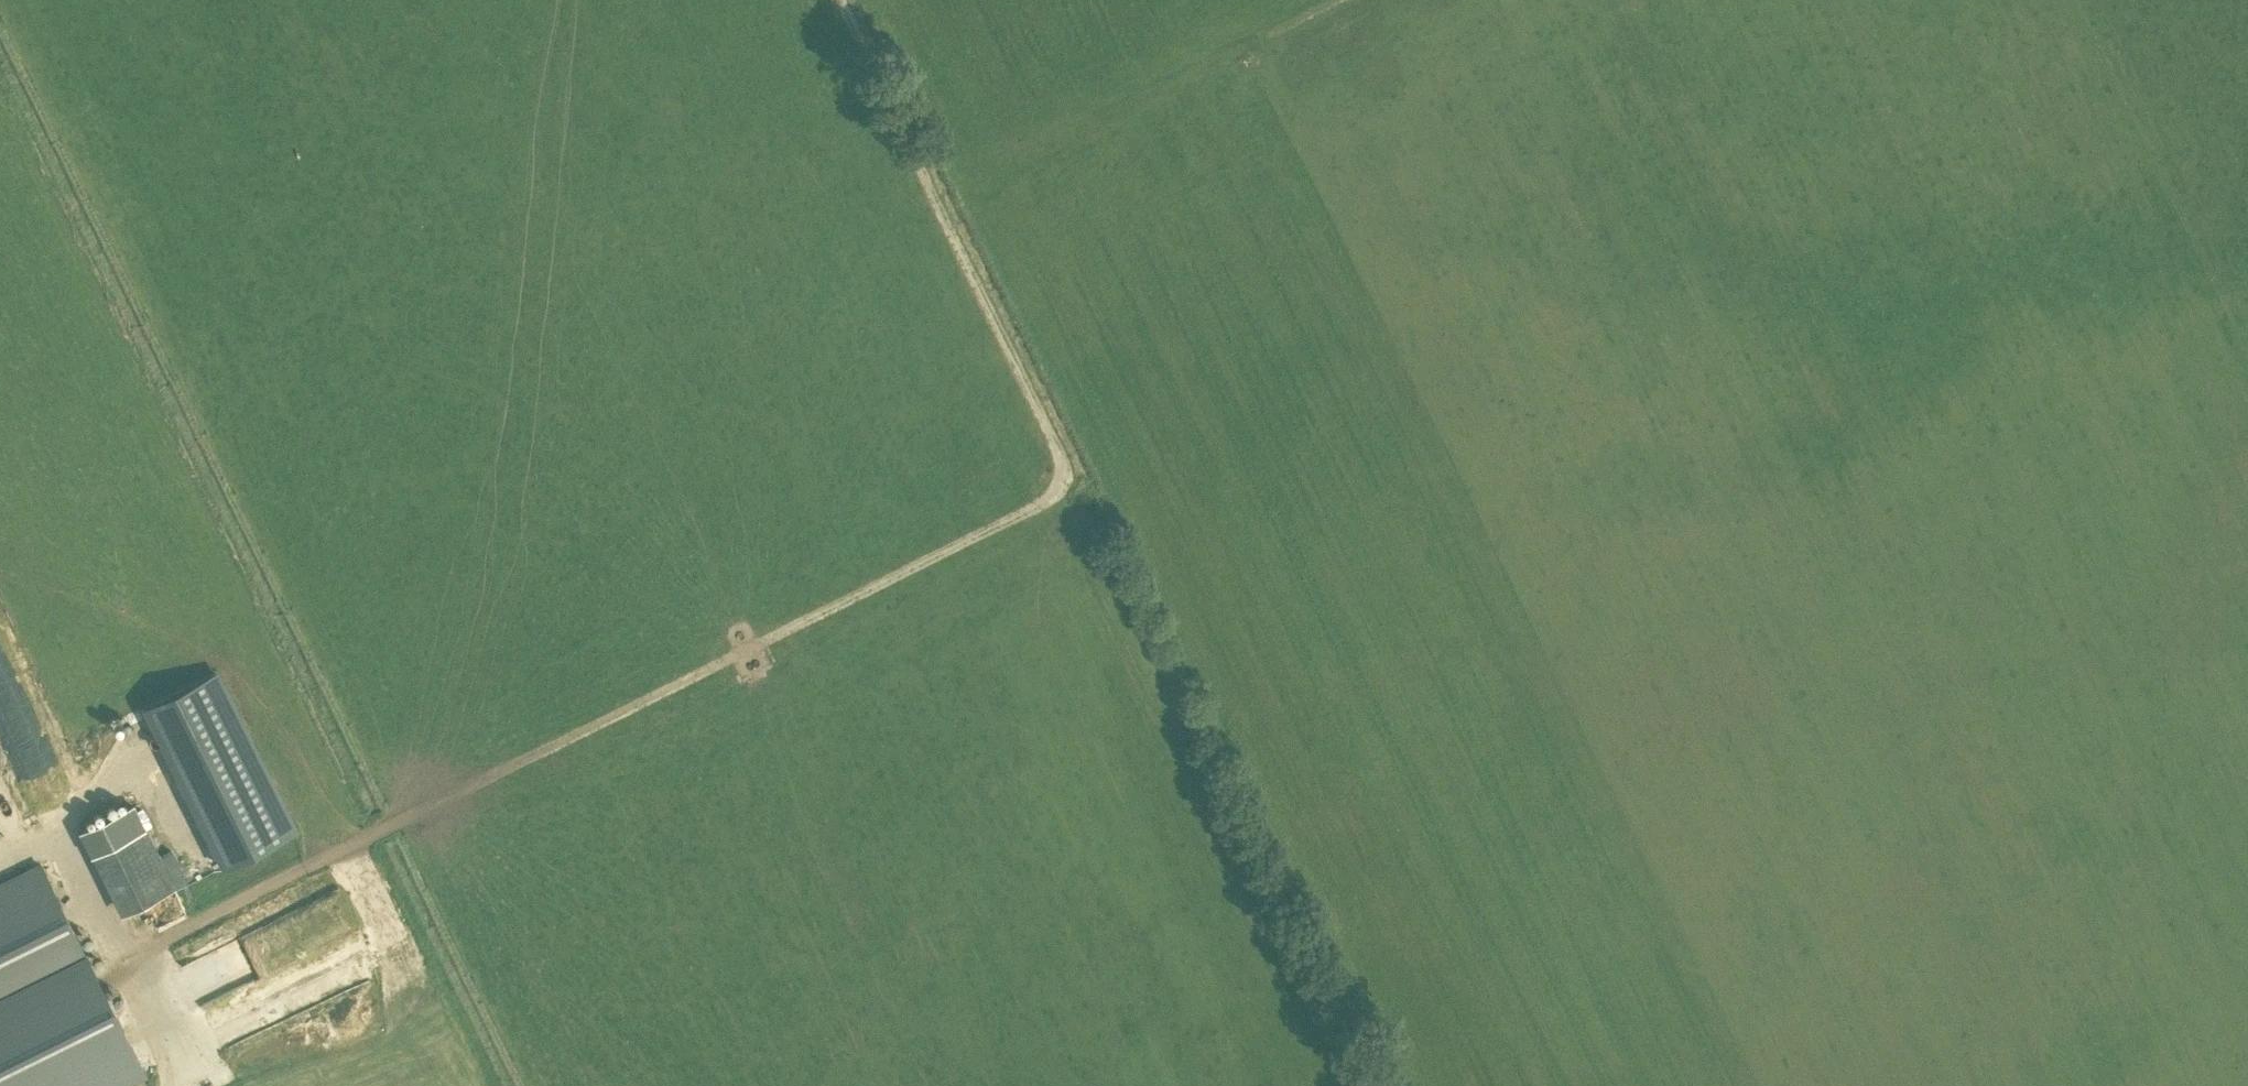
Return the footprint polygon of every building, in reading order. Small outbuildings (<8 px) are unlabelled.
[(9,665),(8,651),(0,651),(0,665),(9,665)] [(221,867),(298,829),(218,668),(141,707),(221,867)] [(175,887),(147,829),(146,828),(134,802),(78,830),(90,856),(92,855),(120,915),(175,887)] [(141,1066),(91,967),(40,864),(0,884),(0,1085),(101,1085),(141,1066)] [(350,881),(300,899),(315,939),(365,921),(350,881)]
